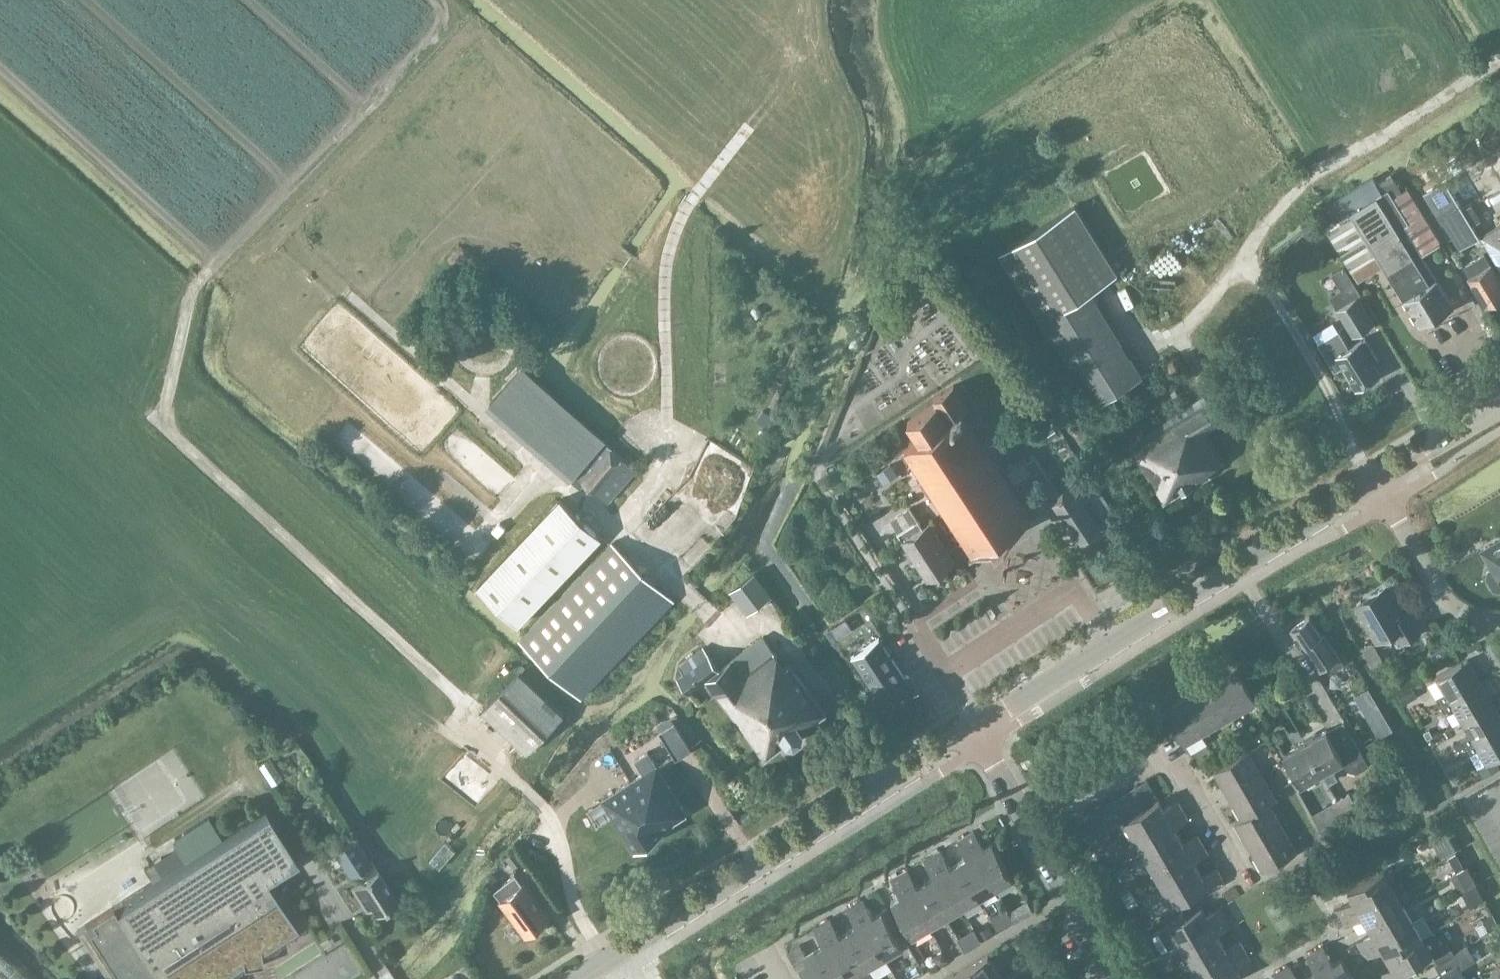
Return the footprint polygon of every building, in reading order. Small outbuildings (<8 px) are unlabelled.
[(1487,126),(1476,135),(1486,146),(1496,136),(1487,126)] [(1134,188),(1154,180),(1144,152),(1123,159),(1134,188)] [(1374,176),(1335,202),(1343,215),(1324,227),(1352,273),(1379,257),(1420,325),(1453,305),(1423,254),(1440,243),(1407,189),(1403,191),(1392,174),(1378,183),(1374,176)] [(1457,201),(1452,204),(1439,212),(1461,248),(1479,237),(1457,201)] [(1001,254),(1094,405),(1143,375),(1090,290),(1117,274),(1076,207),(1001,254)] [(1481,235),(1499,267),(1499,223),(1481,235)] [(1464,267),(1470,277),(1468,277),(1485,305),(1499,296),(1499,278),(1485,253),(1464,267)] [(1336,309),(1353,336),(1374,323),(1357,296),(1336,309)] [(1303,323),(1313,341),(1341,324),(1331,307),(1303,323)] [(487,312),(485,312),(480,313),(477,313),(474,314),(471,316),(469,317),(467,318),(465,319),(463,321),(460,324),(459,326),(458,327),(456,330),(455,333),(454,335),(453,338),(453,340),(453,342),(453,345),(453,347),(453,349),(453,351),(454,355),(455,357),(456,359),(458,362),(459,364),(460,365),(462,368),(464,369),(466,371),(468,372),(471,374),(474,375),(476,376),(478,376),(482,377),(484,377),(487,377),(492,376),(495,375),(498,374),(501,373),(505,370),(507,369),(508,367),(510,365),(511,364),(512,362),(513,360),(514,358),(515,356),(516,354),(517,351),(517,349),(517,347),(517,345),(517,342),(517,340),(517,338),(516,336),(515,334),(514,331),(513,329),(512,327),(511,326),(508,322),(507,321),(505,319),(502,317),(500,316),(498,315),(494,314),(489,313),(487,312)] [(1378,359),(1365,337),(1349,347),(1338,330),(1318,342),(1335,371),(1342,366),(1355,388),(1380,373),(1374,362),(1378,359)] [(637,469),(605,441),(523,366),(488,403),(571,477),(575,474),(607,502),(637,469)] [(1013,486),(1003,470),(975,428),(980,425),(954,385),(933,398),(936,403),(908,421),(920,440),(905,449),(974,554),(1032,516),(1013,486)] [(1204,396),(1128,443),(1164,501),(1210,473),(1208,470),(1224,460),(1206,432),(1221,423),(1204,396)] [(371,473),(388,455),(344,415),(328,433),(371,473)] [(1006,468),(1003,470),(1013,486),(1016,484),(1016,483),(1035,471),(1037,469),(1055,499),(1046,504),(1063,530),(1070,526),(1079,540),(1101,526),(1084,500),(1101,489),(1092,475),(1066,492),(1064,490),(1060,492),(1036,456),(1028,461),(1025,456),(1007,469),(1006,468)] [(561,499),(478,586),(518,624),(601,537),(561,499)] [(635,518),(635,529),(683,529),(683,507),(650,506),(650,518),(635,518)] [(928,578),(955,560),(930,523),(903,540),(928,578)] [(1483,551),(1493,567),(1488,570),(1486,576),(1494,589),(1499,591),(1499,541),(1483,551)] [(612,543),(521,639),(581,696),(673,599),(612,543)] [(732,590),(748,613),(772,595),(756,573),(732,590)] [(1401,641),(1421,630),(1410,611),(1404,615),(1396,602),(1397,601),(1388,585),(1360,601),(1373,624),(1368,627),(1376,641),(1395,630),(1401,641)] [(834,607),(841,617),(857,605),(851,596),(834,607)] [(862,612),(841,626),(858,651),(852,656),(878,696),(905,678),(862,612)] [(1324,675),(1344,662),(1325,633),(1323,634),(1310,615),(1292,628),(1324,675)] [(706,679),(764,758),(787,741),(787,742),(794,742),(802,737),(803,730),(803,729),(826,713),(789,663),(785,666),(764,636),(719,669),(703,647),(680,665),(685,672),(679,676),(690,691),(706,679)] [(1437,697),(1441,704),(1480,681),(1468,659),(1437,677),(1445,692),(1437,697)] [(1213,683),(1232,715),(1256,702),(1237,669),(1213,683)] [(482,712),(528,756),(567,717),(521,672),(482,712)] [(1480,681),(1441,704),(1445,711),(1454,706),(1462,720),(1493,702),(1480,681)] [(1213,683),(1189,696),(1208,729),(1232,715),(1213,683)] [(1183,743),(1208,729),(1189,696),(1165,710),(1183,743)] [(1462,720),(1470,735),(1462,740),(1466,747),(1499,727),(1499,714),(1493,702),(1462,720)] [(674,722),(659,731),(676,759),(692,749),(674,722)] [(1466,747),(1470,754),(1479,749),(1487,764),(1499,756),(1499,727),(1466,747)] [(1323,771),(1322,772),(1327,781),(1336,776),(1331,766),(1343,759),(1346,765),(1349,768),(1352,771),(1356,770),(1360,769),(1370,764),(1353,734),(1336,744),(1327,729),(1305,741),(1323,771)] [(1323,771),(1305,741),(1284,754),(1301,784),(1322,772),(1323,771)] [(1228,794),(1262,774),(1248,750),(1215,770),(1228,794)] [(644,773),(632,781),(663,830),(674,823),(673,821),(687,813),(648,751),(635,759),(644,773)] [(1269,802),(1269,803),(1276,799),(1262,774),(1228,794),(1242,817),(1269,802)] [(1148,806),(1159,799),(1147,778),(1136,784),(1148,806)] [(632,781),(603,799),(635,850),(663,832),(662,830),(663,830),(632,781)] [(1137,812),(1148,806),(1136,784),(1125,791),(1137,812)] [(1125,819),(1137,812),(1125,791),(1113,798),(1125,819)] [(1349,792),(1327,805),(1335,819),(1357,807),(1349,792)] [(1114,825),(1124,819),(1125,819),(1113,798),(1102,804),(1114,825)] [(1137,812),(1125,819),(1124,819),(1135,837),(1184,809),(1179,800),(1165,808),(1159,799),(1148,806),(1137,812)] [(1269,802),(1242,817),(1235,821),(1250,846),(1283,826),(1269,803),(1269,802)] [(1102,804),(1091,811),(1103,832),(1114,825),(1102,804)] [(77,930),(108,978),(230,978),(227,975),(243,964),(244,968),(264,965),(262,952),(298,929),(267,882),(299,861),(266,808),(77,930)] [(1189,818),(1184,809),(1135,837),(1145,854),(1179,834),(1175,826),(1189,818)] [(1090,839),(1103,832),(1091,811),(1078,818),(1090,839)] [(1297,851),(1283,826),(1250,846),(1264,870),(1297,851)] [(966,835),(997,888),(1014,878),(993,842),(983,848),(974,831),(966,835)] [(397,900),(372,861),(354,834),(333,848),(350,877),(357,873),(361,880),(352,886),(364,906),(370,902),(377,913),(397,900)] [(1184,842),(1179,834),(1145,854),(1155,871),(1203,843),(1198,834),(1184,842)] [(997,888),(966,835),(957,840),(967,858),(960,862),(980,898),(997,888)] [(1208,852),(1203,843),(1155,871),(1165,888),(1199,868),(1194,860),(1208,852)] [(523,860),(515,849),(506,856),(514,867),(523,860)] [(980,898),(960,862),(951,867),(941,849),(933,854),(963,907),(980,898)] [(963,907),(933,854),(924,859),(934,876),(926,881),(946,917),(963,907)] [(153,861),(144,867),(150,876),(159,870),(153,861)] [(1203,876),(1199,868),(1165,888),(1175,905),(1223,877),(1217,867),(1203,876)] [(946,917),(926,881),(917,886),(908,869),(899,874),(929,927),(946,917)] [(1341,917),(1395,886),(1385,869),(1348,890),(1353,899),(1337,909),(1341,917)] [(526,936),(551,917),(525,882),(523,884),(516,874),(495,889),(502,899),(500,901),(526,936)] [(912,936),(929,927),(899,874),(891,878),(901,895),(892,900),(912,936)] [(1395,886),(1341,917),(1346,925),(1362,916),(1367,924),(1404,903),(1395,886)] [(863,899),(855,904),(886,957),(903,947),(882,911),(873,916),(863,899)] [(1404,903),(1367,924),(1372,932),(1356,941),(1361,949),(1414,919),(1404,903)] [(855,904),(847,908),(857,926),(849,930),(869,966),(886,957),(855,904)] [(1177,943),(1226,915),(1221,905),(1207,914),(1202,905),(1158,930),(1168,948),(1177,943)] [(1232,924),(1226,915),(1177,943),(1187,960),(1222,940),(1217,932),(1232,924)] [(831,918),(822,923),(852,976),(869,966),(849,930),(840,935),(831,918)] [(1414,919),(1361,949),(1366,957),(1382,948),(1387,957),(1423,936),(1414,919)] [(814,928),(823,944),(815,949),(821,960),(827,971),(832,978),(847,978),(852,976),(822,923),(814,928)] [(1434,930),(1423,936),(1387,957),(1392,965),(1374,975),(1377,978),(1387,978),(1433,953),(1432,951),(1443,945),(1434,930)] [(1482,934),(1469,945),(1480,959),(1493,948),(1482,934)] [(1197,977),(1245,949),(1240,939),(1226,947),(1222,940),(1187,960),(1197,977)] [(1432,951),(1433,953),(1433,952),(1439,961),(1454,952),(1448,942),(1444,944),(1432,951)] [(788,951),(794,961),(806,953),(801,944),(788,951)] [(1332,978),(1355,978),(1342,957),(1333,962),(1323,945),(1315,950),(1332,978)] [(1439,961),(1435,963),(1441,973),(1431,978),(1467,978),(1460,968),(1476,959),(1468,945),(1455,952),(1454,952),(1439,961)] [(794,961),(800,972),(821,960),(814,949),(806,953),(794,961)] [(1245,949),(1197,977),(1198,978),(1233,978),(1241,974),(1236,966),(1251,958),(1245,949)] [(1315,950),(1307,955),(1317,972),(1308,977),(1309,978),(1332,978),(1315,950)] [(0,953),(0,978),(28,978),(0,953)] [(999,972),(989,955),(954,975),(956,978),(987,978),(999,972)] [(800,972),(804,978),(814,978),(827,971),(821,960),(800,972)] [(1290,964),(1282,969),(1287,978),(1298,978),(1290,964)] [(1282,969),(1273,974),(1276,978),(1287,978),(1282,969)]
